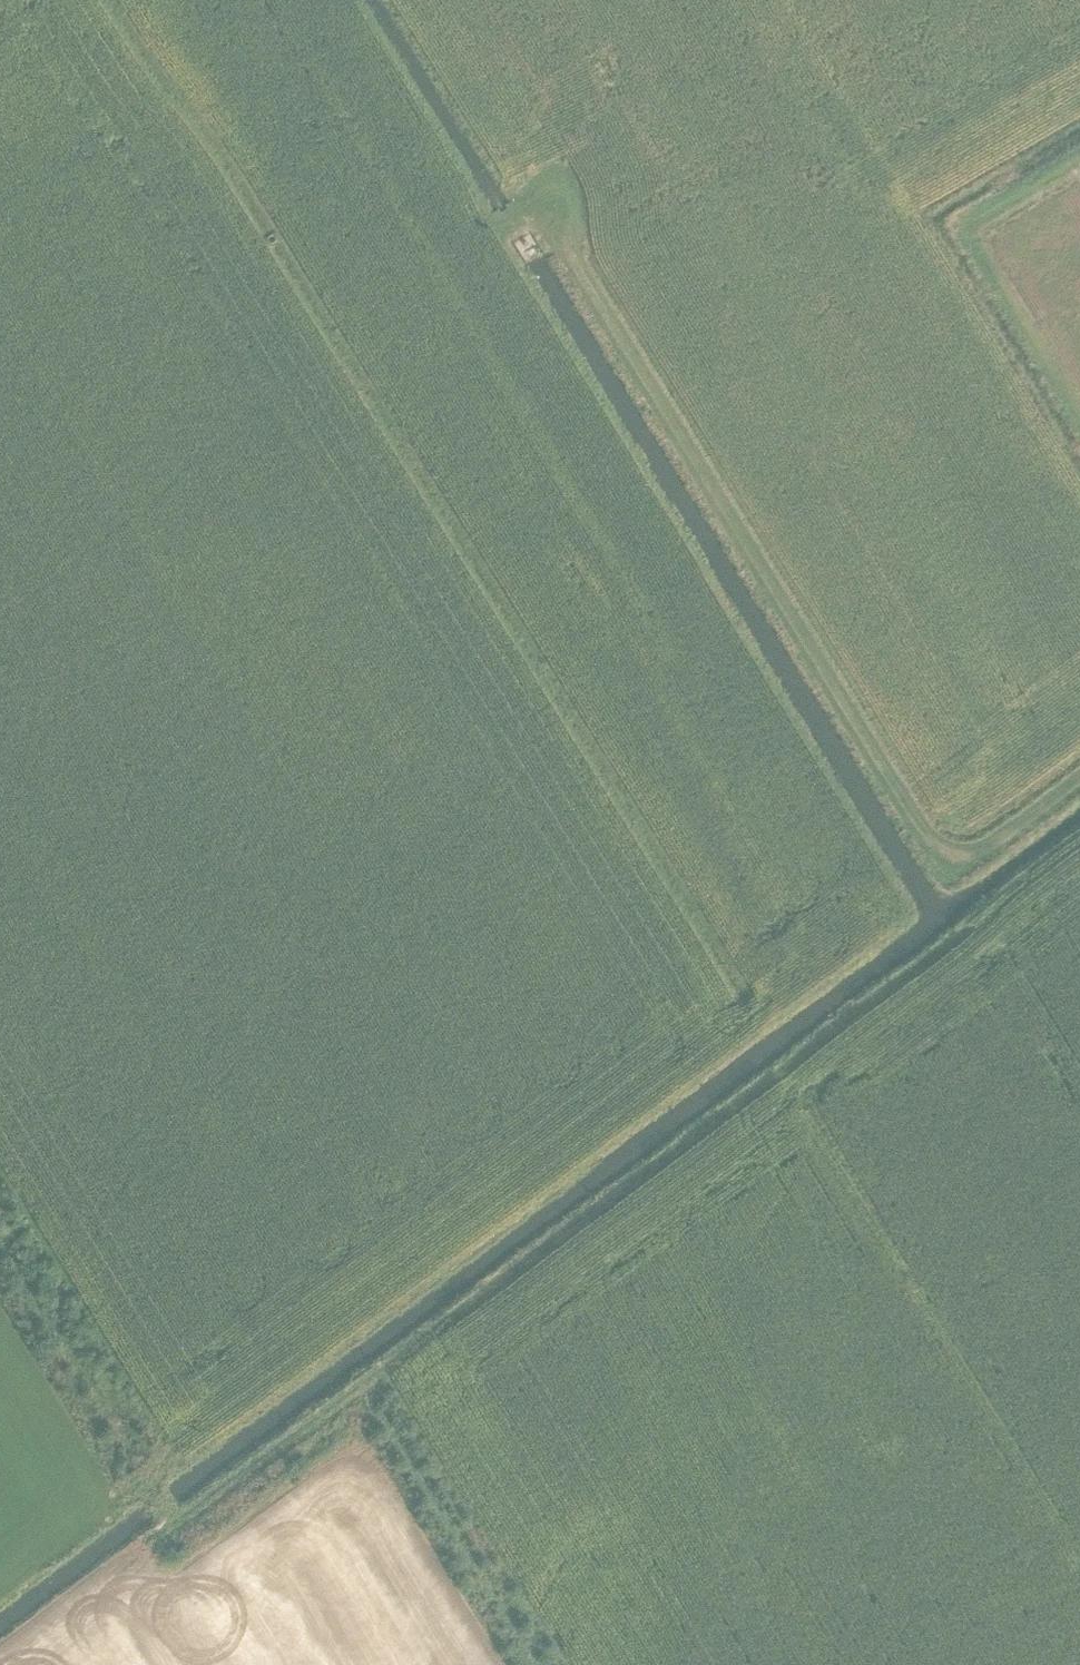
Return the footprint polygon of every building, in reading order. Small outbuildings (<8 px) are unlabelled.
[(533,248),(543,244),(536,225),(526,228),(533,248)]
